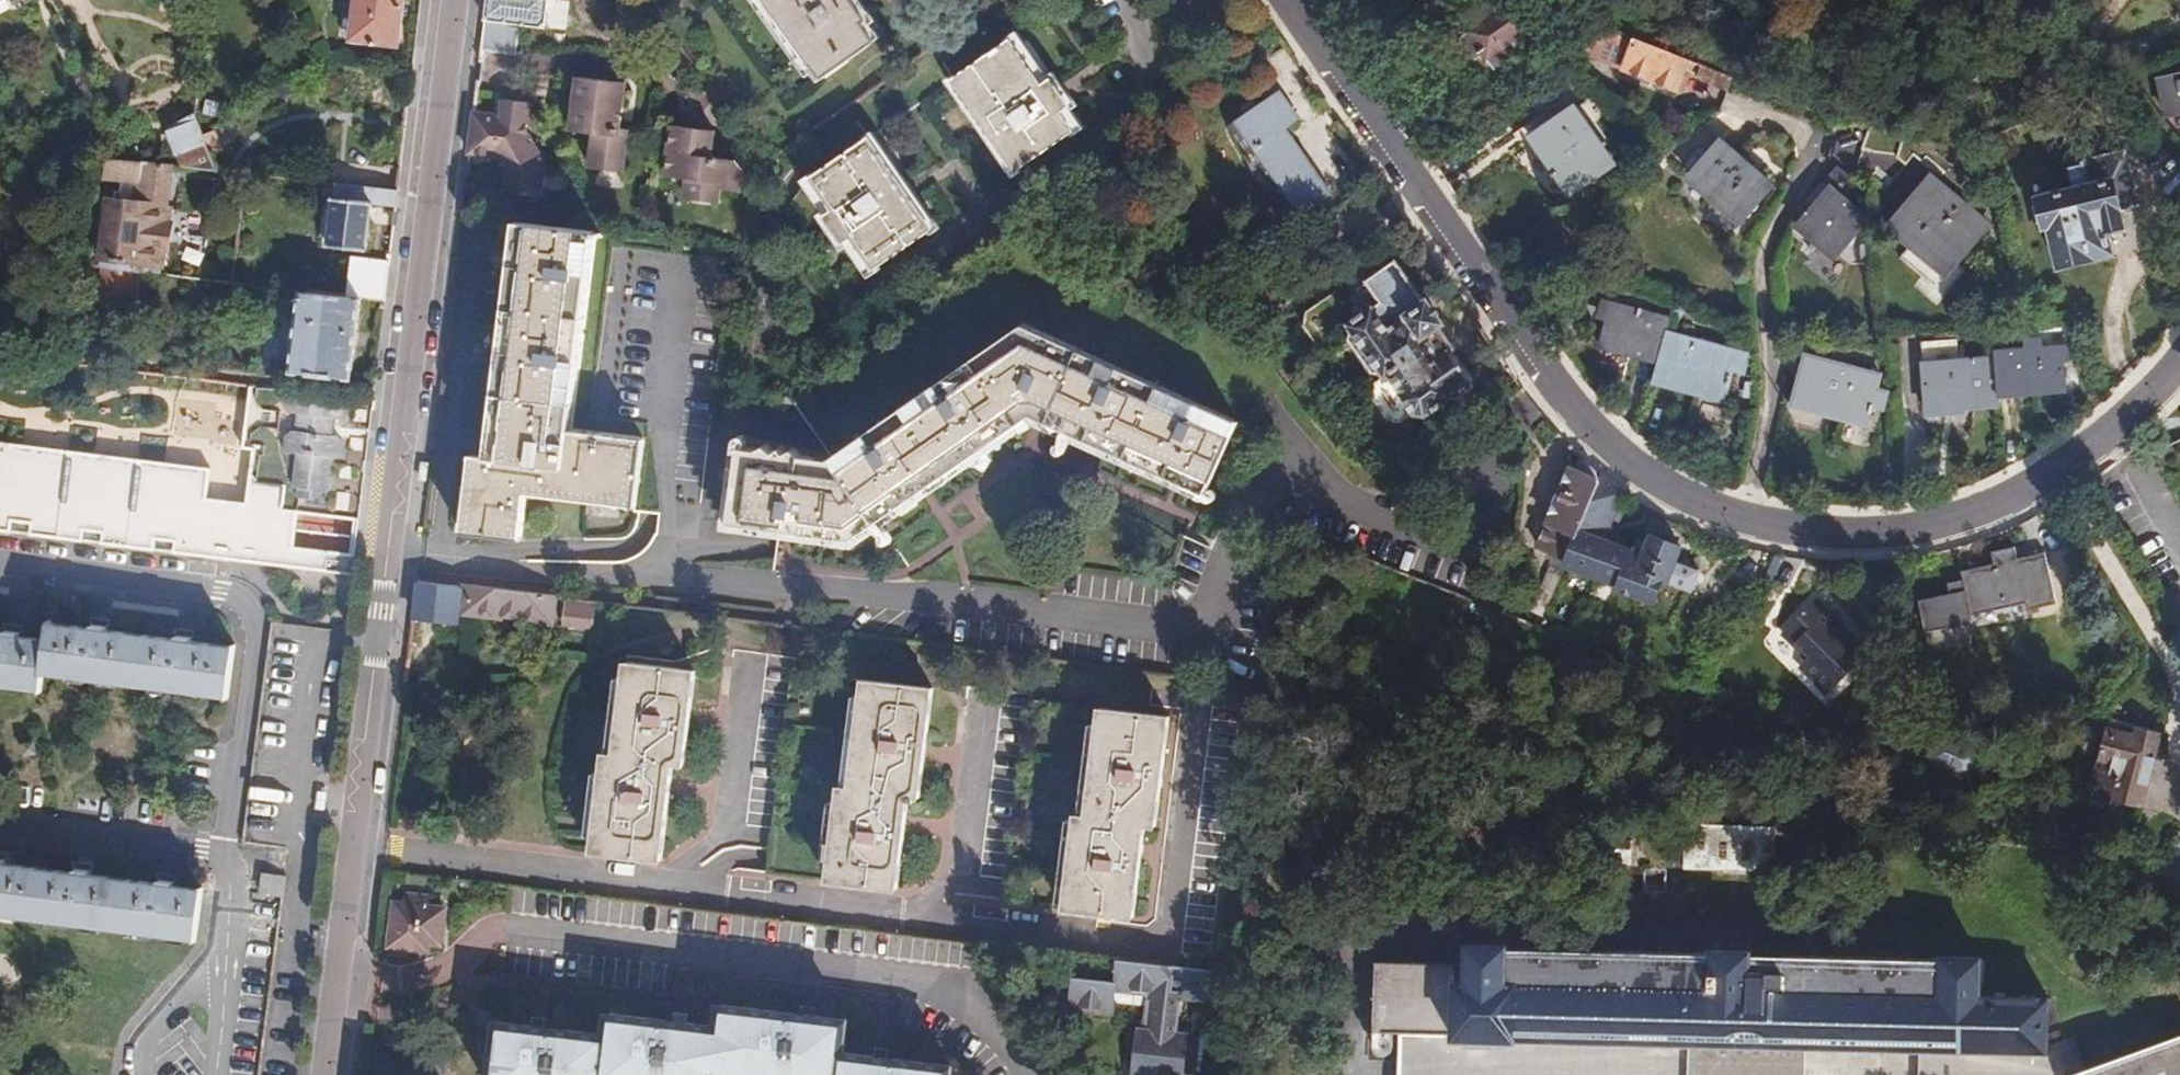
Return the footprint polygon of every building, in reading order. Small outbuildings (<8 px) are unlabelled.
[(352,42),(399,48),(406,0),(358,0),(352,42)] [(483,48),(509,51),(514,20),(546,25),(549,0),(489,0),(483,48)] [(809,67),(814,64),(824,77),(879,39),(867,22),(871,19),(857,0),(761,0),(809,67)] [(1458,24),(1465,35),(1461,38),(1476,60),(1481,57),(1491,71),(1536,41),(1509,0),(1492,0),(1458,24)] [(1698,65),(1615,33),(1584,55),(1687,93),(1698,65)] [(1074,134),(1061,116),(1071,109),(1054,83),(1045,90),(1011,42),(955,81),(1018,172),(1074,134)] [(309,48),(295,56),(303,68),(316,60),(309,48)] [(566,74),(561,116),(573,118),(572,130),(595,133),(591,168),(625,173),(630,131),(623,129),(628,83),(566,74)] [(2168,116),(2179,113),(2179,78),(2161,81),(2168,116)] [(1237,124),(1301,216),(1332,194),(1285,127),(1298,118),(1281,93),(1237,124)] [(1593,93),(1535,134),(1574,191),(1616,162),(1590,124),(1606,113),(1593,93)] [(198,116),(172,129),(185,169),(221,173),(215,157),(206,135),(198,116)] [(674,125),(667,177),(689,180),(686,197),(722,202),(724,188),(741,190),(744,171),(734,162),(712,159),(715,131),(674,125)] [(218,131),(206,135),(215,157),(226,149),(218,131)] [(911,202),(901,186),(869,139),(813,177),(837,213),(830,217),(846,240),(854,235),(877,269),(931,232),(911,202)] [(1720,141),(1689,176),(1740,221),(1771,186),(1753,170),(1754,168),(1746,159),(1742,160),(1720,141)] [(140,145),(133,148),(139,156),(145,153),(140,145)] [(2050,228),(2060,267),(2094,260),(2094,257),(2112,253),(2108,236),(2127,231),(2122,210),(2140,206),(2128,151),(2083,162),(2084,165),(2072,169),(2076,189),(2038,198),(2045,228),(2050,228)] [(111,160),(74,180),(81,193),(109,176),(111,160)] [(173,226),(160,224),(160,211),(168,211),(172,167),(111,160),(109,176),(109,179),(126,180),(125,192),(120,191),(121,200),(115,201),(113,269),(115,269),(137,272),(153,274),(161,275),(162,267),(165,268),(166,251),(170,251),(173,226)] [(1876,195),(1835,169),(1825,181),(1806,206),(1813,212),(1801,229),(1838,258),(1869,218),(1877,218),(1876,195)] [(368,172),(367,189),(400,192),(402,176),(368,172)] [(1930,176),(1888,240),(1940,273),(1958,249),(1950,244),(1972,209),(1945,190),(1947,187),(1930,176)] [(142,182),(137,183),(134,205),(140,205),(142,182)] [(400,192),(367,189),(336,185),(329,248),(369,252),(373,206),(398,209),(400,192)] [(105,229),(107,208),(100,200),(90,211),(105,229)] [(174,212),(168,211),(160,211),(160,224),(173,226),(174,212)] [(596,231),(516,222),(488,456),(472,454),(463,534),(517,540),(524,494),(635,508),(644,442),(571,433),(596,231)] [(1352,263),(1309,293),(1306,309),(1337,355),(1351,345),(1369,372),(1382,374),(1384,372),(1394,386),(1400,388),(1399,395),(1410,411),(1421,413),(1451,393),(1458,393),(1472,383),(1471,377),(1454,353),(1456,351),(1455,350),(1440,326),(1442,324),(1428,304),(1426,306),(1389,253),(1360,273),(1352,263)] [(362,301),(386,304),(391,262),(352,258),(347,299),(362,301)] [(137,272),(115,269),(111,305),(133,308),(137,272)] [(153,274),(137,272),(133,308),(148,309),(153,274)] [(362,301),(347,299),(303,293),(293,373),(353,380),(362,301)] [(1668,338),(1673,324),(1603,302),(1597,318),(1607,321),(1599,346),(1660,365),(1668,338)] [(746,453),(735,525),(854,541),(1038,416),(1209,496),(1241,422),(1028,325),(829,463),(798,460),(792,454),(785,458),(782,451),(777,457),(769,451),(762,456),(746,453)] [(1660,365),(1654,384),(1721,405),(1732,372),(1742,376),(1747,363),(1668,338),(1660,365)] [(1963,405),(2001,402),(2000,395),(1996,356),(1960,360),(1957,338),(1920,342),(1927,413),(1962,410),(1963,405)] [(2068,343),(1995,349),(1996,356),(2000,395),(2039,391),(2039,386),(2064,383),(2062,356),(2070,355),(2068,343)] [(1812,357),(1793,405),(1863,434),(1872,414),(1881,417),(1887,403),(1878,399),(1883,386),(1812,357)] [(352,571),(374,400),(252,386),(251,401),(261,413),(274,414),(273,424),(259,423),(247,430),(245,446),(257,447),(257,451),(250,451),(248,473),(244,500),(207,498),(208,469),(0,445),(0,530),(224,556),(236,549),(276,553),(276,563),(352,571)] [(782,405),(787,412),(797,407),(792,399),(782,405)] [(2148,446),(2176,501),(2179,509),(2179,436),(2178,433),(2148,446)] [(1602,472),(1580,453),(1576,464),(1571,463),(1537,540),(1565,553),(1602,472)] [(1565,553),(1563,557),(1620,582),(1618,584),(1651,599),(1662,576),(1667,579),(1682,545),(1654,533),(1647,549),(1615,534),(1617,529),(1612,520),(1624,490),(1610,480),(1602,472),(1565,553)] [(1994,563),(1962,570),(1963,573),(1971,611),(2027,601),(2028,608),(2055,603),(2045,552),(2018,558),(2015,546),(1992,551),(1994,563)] [(1532,607),(1540,610),(1559,567),(1550,562),(1532,607)] [(1971,611),(1963,573),(1949,576),(1952,589),(1921,594),(1927,627),(1973,618),(1971,611)] [(418,577),(414,612),(455,616),(458,582),(418,577)] [(553,594),(468,583),(465,607),(550,619),(553,594)] [(593,616),(595,599),(566,596),(565,613),(593,616)] [(1814,599),(1782,632),(1808,657),(1800,665),(1828,692),(1868,650),(1814,599)] [(235,645),(231,644),(231,646),(190,641),(191,637),(176,636),(176,641),(106,631),(106,626),(94,625),(94,629),(53,623),(53,620),(50,619),(47,639),(20,635),(20,632),(9,631),(8,634),(0,633),(0,683),(41,689),(40,694),(45,693),(47,674),(225,697),(225,700),(229,700),(235,645)] [(608,752),(597,853),(666,861),(678,762),(689,764),(701,671),(631,662),(620,753),(608,752)] [(796,670),(771,872),(901,888),(912,795),(923,797),(935,688),(796,670)] [(1032,700),(1007,900),(1137,917),(1149,825),(1159,826),(1173,716),(1032,700)] [(2111,770),(2104,796),(2135,804),(2154,730),(2130,724),(2128,731),(2099,724),(2090,756),(2106,760),(2103,768),(2111,770)] [(1777,827),(1685,824),(1683,869),(1775,872),(1777,827)] [(205,887),(203,885),(201,888),(173,885),(174,881),(162,880),(161,883),(93,876),(90,871),(81,870),(79,873),(9,864),(6,859),(0,859),(0,912),(194,939),(194,942),(197,943),(205,887)] [(286,876),(263,873),(260,893),(284,896),(286,876)] [(396,902),(391,946),(418,950),(420,942),(439,945),(445,909),(428,906),(429,897),(406,894),(404,904),(396,902)] [(2045,1043),(2045,1008),(2045,1003),(2045,997),(1977,996),(1978,987),(1978,960),(1959,959),(1939,959),(1939,960),(1936,961),(1747,956),(1747,952),(1710,951),(1710,955),(1620,951),(1507,948),(1507,946),(1469,945),(1467,982),(1455,981),(1454,983),(1377,982),(1375,1033),(1392,1034),(1399,1035),(1399,1074),(1802,1074),(1803,1057),(1804,1045),(1905,1048),(1912,1048),(1918,1048),(1918,1074),(2056,1074),(2045,1043)] [(1122,958),(1120,980),(1119,985),(1158,991),(1156,1006),(1152,1032),(1141,1031),(1136,1073),(1152,1074),(1185,1074),(1190,1037),(1180,1035),(1185,997),(1218,1000),(1222,970),(1122,958)] [(1119,985),(1120,980),(1078,976),(1075,1003),(1117,1007),(1118,1001),(1119,985)] [(1158,991),(1119,985),(1118,1001),(1156,1006),(1158,991)] [(493,1074),(709,1074),(709,1070),(751,1074),(952,1074),(953,1062),(845,1048),(848,1017),(722,1002),(719,1023),(612,1009),(609,1034),(499,1021),(493,1074)] [(2093,1074),(2179,1074),(2179,1041),(2093,1074)]
